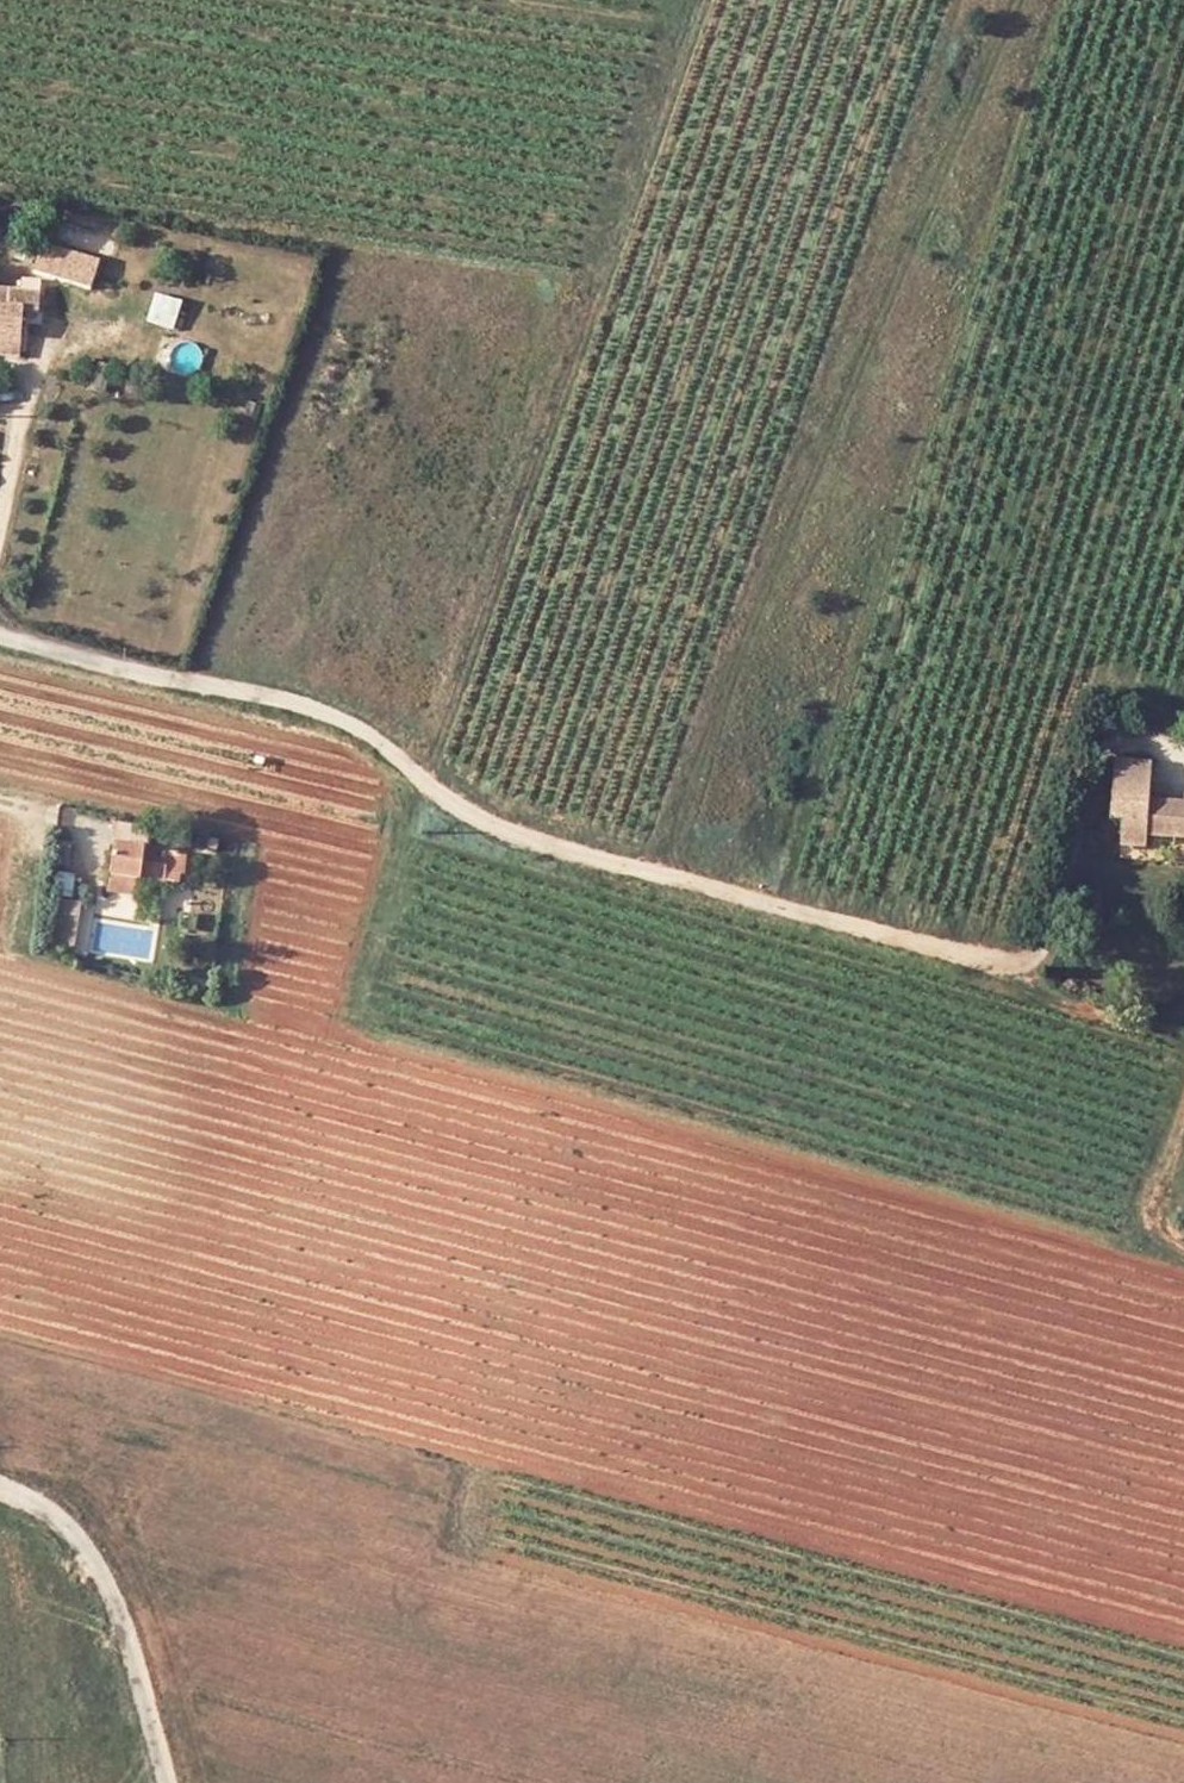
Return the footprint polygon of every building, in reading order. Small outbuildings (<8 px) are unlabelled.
[(33,275),(96,284),(100,253),(37,244),(33,275)] [(25,343),(27,317),(43,318),(44,300),(0,297),(0,341),(25,343)] [(0,341),(0,360),(24,362),(25,343),(0,341)] [(1138,815),(1135,853),(1158,855),(1160,844),(1183,846),(1183,812),(1162,811),(1165,779),(1130,776),(1126,814),(1138,815)] [(219,849),(209,846),(206,858),(216,860),(219,849)] [(115,850),(110,881),(142,886),(165,889),(170,860),(115,850)] [(186,863),(170,860),(165,889),(181,891),(186,863)] [(142,886),(110,881),(109,900),(139,904),(142,886)] [(61,906),(53,956),(73,959),(81,910),(61,906)]
